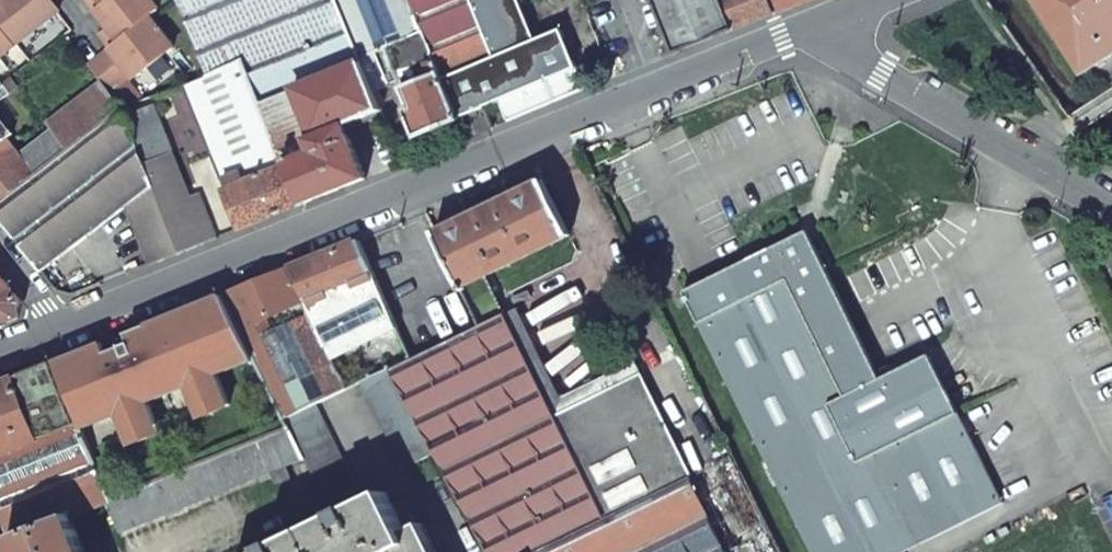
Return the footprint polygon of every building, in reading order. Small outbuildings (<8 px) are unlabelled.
[(0,7),(0,24),(16,45),(59,11),(51,0),(8,0),(0,7)] [(96,10),(109,0),(88,0),(96,10)] [(96,10),(109,27),(101,33),(112,47),(150,18),(159,10),(151,0),(109,0),(96,10)] [(287,168),(285,165),(314,153),(309,140),(315,138),(296,91),(363,65),(337,0),(178,0),(206,73),(207,76),(182,86),(223,193),(224,193),(230,191),(225,179),(241,173),(246,184),(287,168)] [(363,65),(374,91),(400,80),(387,49),(424,35),(410,0),(337,0),(363,65)] [(440,74),(459,120),(465,117),(486,108),(500,102),(508,122),(585,90),(582,81),(561,30),(536,40),(520,0),(410,0),(424,35),(440,74)] [(675,55),(742,28),(812,0),(653,0),(675,55)] [(1084,74),(1111,56),(1111,0),(1036,0),(1084,74)] [(150,18),(112,47),(110,48),(111,49),(119,59),(110,65),(102,56),(89,66),(101,81),(109,91),(131,74),(135,78),(173,48),(150,18)] [(16,45),(0,24),(0,57),(16,45)] [(424,35),(387,49),(400,80),(403,89),(440,74),(424,35)] [(119,59),(111,49),(102,56),(110,65),(119,59)] [(363,65),(296,91),(315,138),(346,126),(359,120),(382,111),(374,91),(363,65)] [(440,74),(403,89),(411,109),(406,111),(418,140),(460,123),(459,120),(440,74)] [(51,129),(18,155),(35,176),(121,110),(109,91),(101,81),(46,123),(51,129)] [(179,254),(216,239),(199,194),(189,198),(154,107),(128,117),(154,185),(152,187),(179,254)] [(127,206),(152,187),(154,185),(128,117),(121,110),(35,176),(0,204),(0,220),(41,273),(127,206)] [(314,153),(285,165),(287,168),(301,205),(359,182),(366,179),(346,126),(315,138),(309,140),(314,153)] [(35,176),(18,155),(0,131),(0,204),(35,176)] [(270,218),(301,205),(287,168),(246,184),(241,173),(225,179),(230,191),(224,193),(239,230),(270,218)] [(436,234),(462,288),(488,275),(570,235),(544,181),(501,202),(478,213),(436,234)] [(152,187),(127,206),(147,259),(136,263),(138,271),(144,269),(179,254),(152,187)] [(812,551),(906,551),(1003,504),(929,355),(881,379),(814,246),(792,239),(684,293),(812,551)] [(412,360),(358,242),(305,263),(290,269),(348,390),(362,383),(389,371),(412,360)] [(253,354),(285,419),(316,405),(348,390),(290,269),(257,282),(224,295),(253,354)] [(18,319),(22,304),(13,291),(0,275),(0,326),(18,319)] [(486,551),(538,551),(693,476),(642,374),(556,416),(488,275),(462,288),(481,327),(412,360),(389,371),(435,455),(486,551)] [(253,354),(224,295),(127,334),(128,336),(116,341),(105,346),(104,344),(53,365),(95,466),(134,447),(138,454),(168,439),(165,432),(214,408),(218,415),(235,407),(218,372),(253,354)] [(10,540),(72,515),(106,502),(109,500),(95,466),(53,365),(13,380),(39,442),(0,458),(0,515),(10,540)] [(362,383),(404,469),(435,455),(389,371),(362,383)] [(39,442),(13,380),(0,386),(0,458),(39,442)] [(316,405),(285,419),(289,428),(303,459),(305,458),(327,506),(358,491),(316,405)] [(106,502),(119,533),(270,472),(276,485),(292,479),(286,466),(303,459),(289,428),(109,500),(106,502)] [(728,551),(733,551),(771,533),(731,456),(693,476),(728,551)] [(538,551),(728,551),(693,476),(538,551)] [(412,545),(405,532),(386,492),(262,551),(397,551),(412,545)] [(72,515),(10,540),(14,551),(86,551),(72,515)] [(397,551),(435,551),(422,524),(405,532),(412,545),(397,551)]
